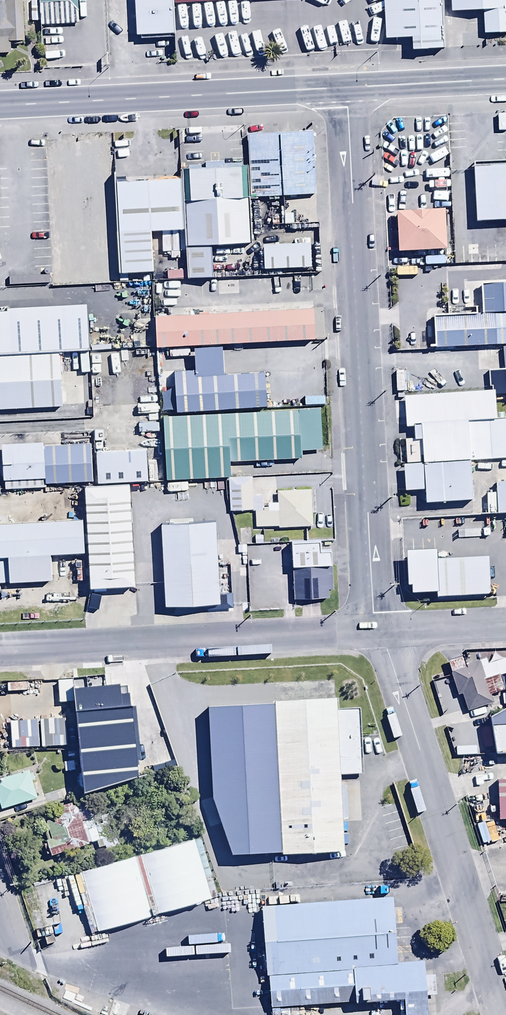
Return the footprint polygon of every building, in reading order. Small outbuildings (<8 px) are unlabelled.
[(24,56),(25,0),(0,0),(0,56),(24,56)] [(137,33),(173,32),(173,0),(136,0),(137,33)] [(387,36),(412,35),(412,49),(449,47),(448,0),(386,0),(387,36)] [(455,10),(485,9),(486,31),(505,31),(505,0),(455,0),(455,10)] [(316,133),(250,136),(253,198),(318,196),(316,133)] [(247,165),(186,167),(190,276),(213,275),(211,242),(250,241),(247,165)] [(478,167),(480,217),(505,216),(505,166),(478,167)] [(105,171),(65,173),(67,237),(107,236),(105,171)] [(180,175),(119,178),(123,266),(150,265),(148,228),(182,227),(180,175)] [(446,208),(399,209),(400,250),(447,249),(446,208)] [(315,241),(265,243),(266,271),(316,269),(315,241)] [(106,260),(92,261),(93,284),(107,283),(106,260)] [(184,269),(166,268),(166,280),(184,280),(184,269)] [(318,307),(157,314),(158,344),(319,338),(318,307)] [(0,358),(0,412),(65,409),(63,351),(67,351),(65,311),(7,314),(9,357),(0,358)] [(498,316),(442,317),(443,353),(499,352),(498,316)] [(196,371),(179,372),(181,410),(267,407),(265,369),(224,370),(223,346),(195,347),(196,371)] [(166,349),(157,349),(157,372),(166,372),(166,349)] [(481,358),(462,357),(462,366),(481,367),(481,358)] [(413,401),(415,462),(423,462),(477,461),(505,460),(505,399),(413,401)] [(320,410),(167,416),(170,482),(235,479),(234,463),(322,460),(320,410)] [(95,444),(5,448),(7,484),(96,481),(95,452),(95,444)] [(95,452),(96,481),(147,479),(146,450),(95,452)] [(478,498),(477,461),(423,462),(425,500),(478,498)] [(280,477),(235,479),(236,513),(261,512),(261,529),(318,527),(317,492),(280,494),(280,477)] [(134,483),(89,484),(93,588),(138,586),(134,483)] [(0,523),(0,582),(55,580),(54,552),(83,551),(82,520),(0,523)] [(220,520),(161,523),(164,600),(223,598),(220,520)] [(246,544),(247,553),(287,551),(287,542),(263,543),(262,534),(254,534),(254,544),(246,544)] [(333,540),(290,541),(291,563),(334,562),(333,540)] [(487,556),(435,557),(435,548),(405,549),(406,584),(411,583),(411,593),(435,593),(435,597),(489,595),(489,578),(493,578),(492,562),(487,562),(487,556)] [(338,566),(308,567),(309,600),(339,599),(338,566)] [(447,660),(456,694),(460,693),(465,711),(490,704),(487,695),(502,691),(497,675),(505,673),(505,659),(487,665),(486,658),(464,664),(462,656),(447,660)] [(72,679),(57,680),(58,703),(73,702),(72,679)] [(10,682),(10,691),(28,691),(28,682),(10,682)] [(342,843),(340,693),(244,695),(246,833),(278,832),(279,844),(342,843)] [(491,717),(497,753),(505,753),(505,709),(491,717)] [(77,718),(68,718),(68,733),(77,733),(77,718)] [(37,719),(10,720),(11,747),(39,746),(37,719)] [(65,736),(65,720),(40,720),(40,747),(77,747),(77,736),(65,736)] [(74,752),(63,753),(64,772),(74,771),(74,752)] [(0,779),(0,808),(1,811),(36,800),(30,782),(34,781),(32,773),(28,774),(27,771),(0,779)] [(63,812),(40,819),(47,842),(44,843),(47,854),(50,853),(51,856),(96,842),(98,849),(105,847),(108,855),(140,845),(135,828),(110,835),(106,820),(95,824),(88,800),(72,805),(72,803),(61,806),(63,812)] [(187,889),(191,909),(213,905),(212,901),(219,900),(216,883),(187,889)] [(265,909),(275,1009),(402,997),(404,1014),(426,1014),(421,960),(398,962),(391,896),(265,909)]
